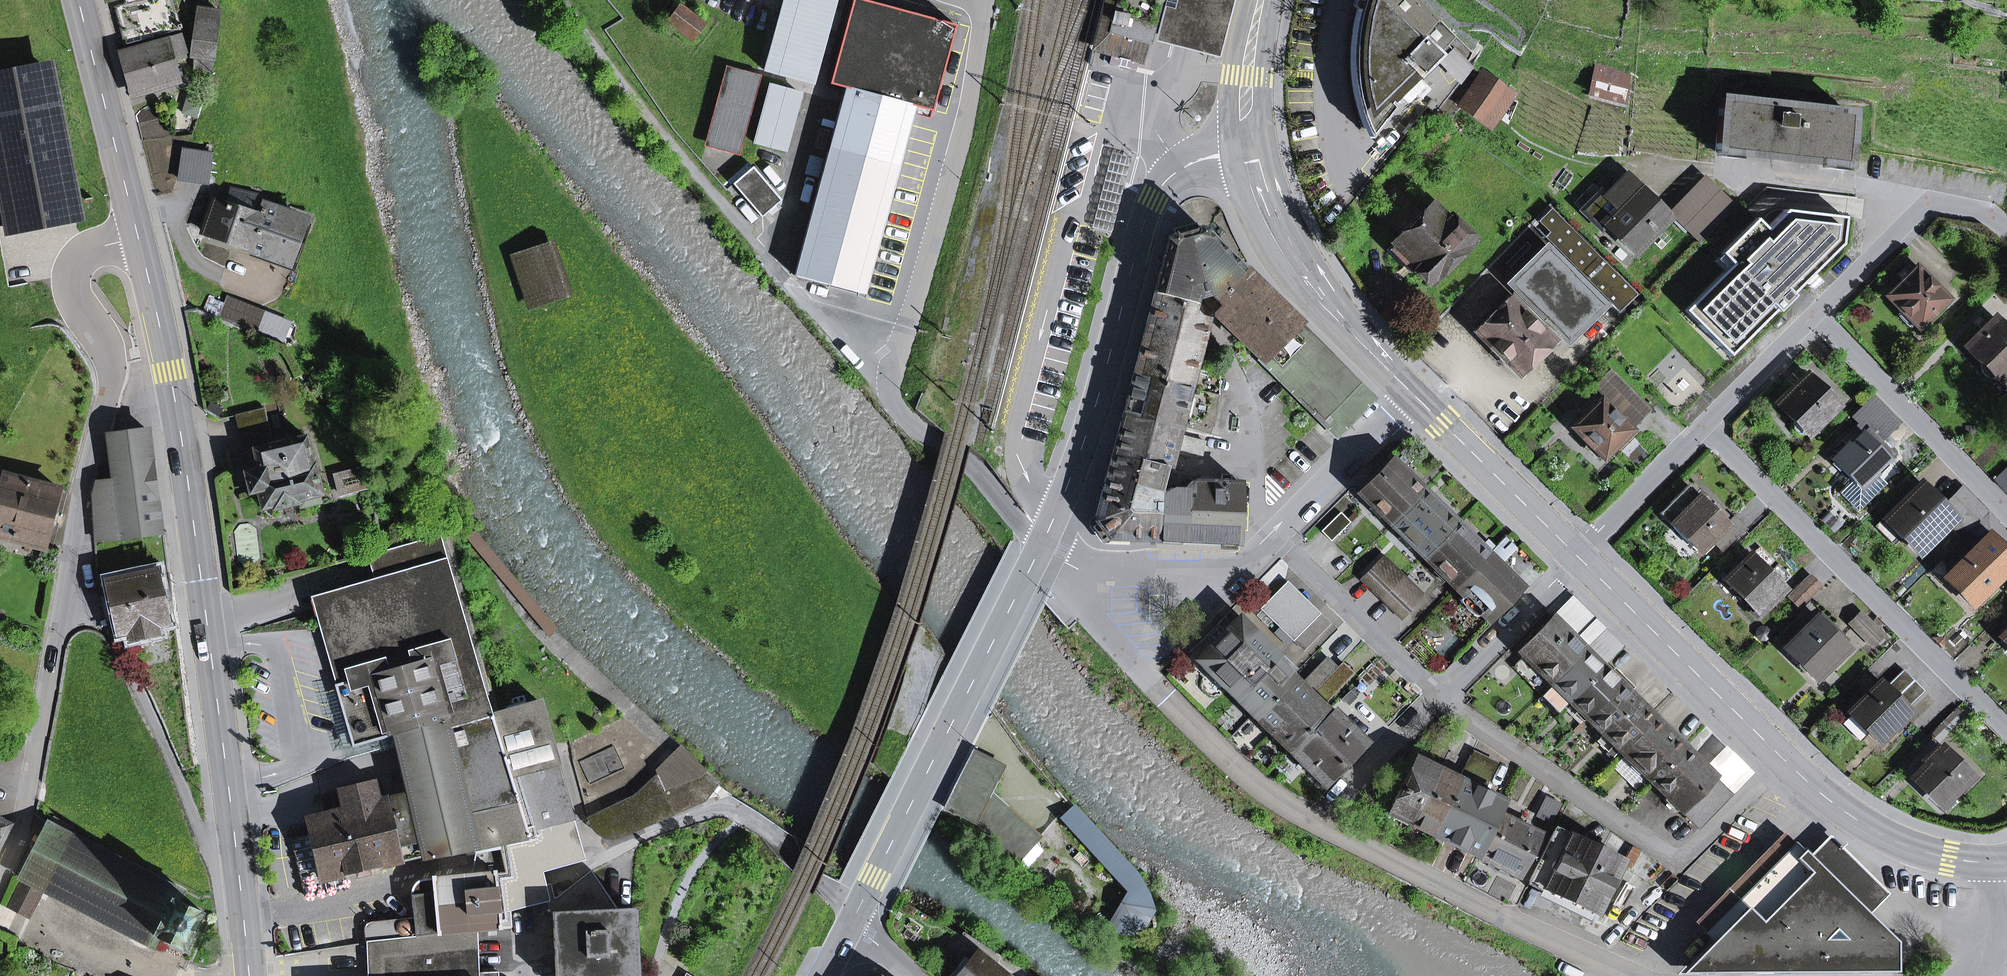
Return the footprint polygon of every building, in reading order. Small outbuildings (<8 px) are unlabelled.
[(148,1),(148,0),(145,0),(127,5),(117,7),(127,44),(180,29),(172,0),(153,0),(148,1)] [(763,70),(801,80),(823,0),(782,0),(763,70)] [(794,276),(864,294),(912,114),(914,107),(932,111),(955,24),(864,0),(852,0),(829,84),(844,88),(794,276)] [(1091,51),(1111,56),(1112,50),(1106,48),(1119,0),(1104,0),(1091,51)] [(1160,0),(1119,0),(1106,48),(1112,50),(1111,56),(1109,64),(1136,71),(1139,57),(1145,58),(1160,0)] [(1219,58),(1234,0),(1165,0),(1155,41),(1187,49),(1219,58)] [(1390,104),(1439,55),(1449,45),(1457,37),(1421,0),(1361,0),(1354,24),(1350,64),(1354,97),(1368,138),(1393,107),(1390,104)] [(667,21),(691,40),(703,24),(679,5),(667,21)] [(201,10),(194,55),(197,56),(215,59),(221,13),(201,10)] [(123,52),(135,93),(179,79),(172,55),(186,51),(182,36),(123,52)] [(1155,44),(1149,65),(1167,70),(1173,49),(1155,44)] [(1464,77),(1473,67),(1449,45),(1439,55),(1464,77)] [(197,56),(195,68),(211,70),(215,59),(197,56)] [(1622,102),(1626,89),(1622,87),(1625,75),(1596,67),(1590,93),(1622,102)] [(726,70),(706,142),(736,150),(755,78),(726,70)] [(0,80),(0,164),(11,217),(11,218),(12,224),(12,225),(54,217),(74,213),(75,213),(48,71),(0,80)] [(1490,123),(1497,113),(1491,108),(1504,90),(1484,76),(1463,104),(1490,123)] [(752,142),(782,150),(798,91),(769,84),(752,142)] [(1491,108),(1497,113),(1510,95),(1504,90),(1491,108)] [(1721,98),(1715,151),(1716,151),(1734,153),(1822,163),(1840,165),(1841,165),(1847,113),(1721,98)] [(912,114),(930,119),(932,111),(914,107),(912,114)] [(1089,232),(1109,237),(1131,151),(1111,146),(1089,232)] [(183,150),(179,179),(207,183),(212,154),(183,150)] [(759,216),(779,199),(751,167),(731,184),(759,216)] [(1609,222),(1634,247),(1663,218),(1650,206),(1654,202),(1629,176),(1607,198),(1593,184),(1573,203),(1600,230),(1609,222)] [(215,198),(203,232),(251,249),(263,213),(265,210),(262,209),(261,212),(253,211),(256,198),(231,190),(230,192),(233,192),(230,203),(215,198)] [(1427,283),(1468,244),(1467,242),(1470,239),(1448,216),(1445,219),(1430,205),(1420,214),(1407,202),(1388,221),(1401,234),(1393,242),(1394,243),(1416,265),(1413,268),(1427,283)] [(248,255),(294,271),(314,215),(290,206),(287,214),(303,220),(289,262),(251,249),(248,255)] [(263,213),(251,249),(289,262),(303,220),(287,214),(266,206),(265,210),(263,213)] [(1737,272),(1697,312),(1704,318),(1697,325),(1728,356),(1774,310),(1776,312),(1792,295),(1785,288),(1828,245),(1832,215),(1784,210),(1783,211),(1765,228),(1761,225),(1726,260),(1737,272)] [(1210,293),(1214,297),(1242,268),(1200,227),(1169,236),(1154,292),(1193,303),(1195,297),(1210,293)] [(1413,268),(1416,265),(1394,243),(1387,250),(1409,272),(1413,268)] [(515,256),(531,305),(565,293),(549,245),(515,256)] [(1509,284),(1532,306),(1525,313),(1509,297),(1475,331),(1519,375),(1553,341),(1537,325),(1544,318),(1566,341),(1602,305),(1546,248),(1509,284)] [(1912,322),(1917,327),(1945,298),(1914,267),(1908,273),(1902,279),(1886,295),(1902,312),(1898,316),(1908,326),(1912,322)] [(1215,315),(1328,428),(1365,390),(1242,268),(1214,297),(1222,305),(1215,312),(1215,315)] [(1897,274),(1902,279),(1908,273),(1903,268),(1897,274)] [(1144,332),(1199,347),(1206,323),(1204,318),(1190,315),(1193,304),(1193,303),(1154,292),(1144,332)] [(1193,303),(1193,304),(1214,297),(1210,293),(1195,297),(1193,303)] [(228,299),(221,318),(239,325),(247,307),(228,299)] [(247,307),(239,325),(258,333),(266,314),(247,307)] [(1963,346),(1981,364),(1981,370),(1984,375),(1989,378),(1998,380),(2006,389),(2006,332),(1993,317),(1963,346)] [(1199,347),(1144,332),(1133,373),(1189,387),(1194,369),(1199,347)] [(1189,387),(1218,395),(1218,375),(1194,369),(1189,387)] [(1603,459),(1631,430),(1630,428),(1648,410),(1610,372),(1591,390),(1600,399),(1594,405),(1588,400),(1582,407),(1587,412),(1571,427),(1588,444),(1586,447),(1595,456),(1598,454),(1603,459)] [(1210,425),(1218,395),(1189,387),(1133,373),(1123,412),(1179,427),(1181,418),(1210,425)] [(1806,433),(1807,435),(1836,405),(1806,374),(1776,404),(1794,421),(1793,429),(1798,434),(1806,433)] [(1328,428),(1336,436),(1373,398),(1365,390),(1328,428)] [(1855,415),(1861,421),(1849,433),(1855,439),(1867,427),(1879,440),(1896,424),(1872,398),(1855,415)] [(235,415),(242,441),(271,434),(264,408),(235,415)] [(1164,467),(1168,468),(1173,448),(1177,434),(1179,427),(1123,412),(1112,453),(1165,466),(1164,467)] [(1859,488),(1875,472),(1873,471),(1891,453),(1879,440),(1867,427),(1855,439),(1849,433),(1842,440),(1846,444),(1831,459),(1859,488)] [(94,540),(161,532),(148,430),(108,435),(114,479),(96,481),(92,498),(94,540)] [(273,444),(271,434),(242,441),(244,452),(255,449),(273,444)] [(1177,434),(1173,448),(1200,455),(1204,441),(1177,434)] [(300,509),(322,503),(318,472),(315,463),(313,463),(306,436),(273,444),(255,449),(260,469),(246,473),(251,492),(259,491),(263,509),(274,506),(274,509),(299,503),(300,509)] [(1153,481),(1159,483),(1164,467),(1165,466),(1112,453),(1106,477),(1151,488),(1153,481)] [(1359,493),(1392,525),(1424,492),(1389,457),(1379,467),(1382,470),(1377,474),(1375,472),(1364,483),(1366,485),(1359,493)] [(336,473),(337,478),(366,471),(365,466),(336,473)] [(2006,483),(2006,468),(2006,467),(1993,479),(2001,488),(2006,483)] [(342,495),(371,488),(366,471),(337,478),(342,495)] [(44,548),(45,546),(60,489),(0,473),(0,536),(44,548)] [(1158,541),(1158,496),(1158,495),(1151,488),(1106,477),(1094,521),(1107,539),(1158,541)] [(1236,544),(1237,544),(1239,482),(1193,480),(1185,488),(1183,542),(1220,543),(1219,549),(1235,550),(1236,544)] [(1688,485),(1659,512),(1698,553),(1711,540),(1722,552),(1744,530),(1732,518),(1731,520),(1726,525),(1709,507),(1688,485)] [(1158,541),(1183,542),(1185,488),(1170,488),(1158,495),(1158,496),(1158,541)] [(1937,538),(1944,531),(1939,526),(1947,518),(1920,490),(1890,519),(1918,547),(1932,533),(1937,538)] [(1424,492),(1392,525),(1423,556),(1456,523),(1424,492)] [(1955,528),(1961,534),(1983,513),(1962,492),(1947,506),(1960,518),(1955,522),(1955,528)] [(1731,520),(1714,502),(1709,507),(1726,525),(1731,520)] [(1340,512),(1321,531),(1331,541),(1350,522),(1340,512)] [(1932,533),(1918,547),(1890,519),(1886,514),(1878,522),(1902,546),(1905,543),(1919,556),(1937,538),(1932,533)] [(1994,543),(2005,532),(1988,515),(1944,559),(1955,569),(1947,577),(1970,600),(1983,587),(1988,592),(2000,580),(2006,567),(2006,556),(1994,543)] [(1456,523),(1423,556),(1455,587),(1493,549),(1486,542),(1481,547),(1456,523)] [(2005,532),(1994,543),(2006,556),(2006,535),(2005,532)] [(540,870),(583,859),(540,702),(490,715),(440,535),(382,550),(367,554),(374,579),(310,596),(353,747),(398,735),(400,745),(411,793),(386,799),(400,861),(424,855),(427,856),(501,842),(507,871),(496,872),(497,880),(500,913),(510,910),(514,909),(544,901),(541,877),(540,870)] [(1504,537),(1497,544),(1509,555),(1516,548),(1504,537)] [(1509,555),(1497,544),(1493,549),(1455,587),(1464,596),(1459,600),(1466,610),(1476,617),(1480,612),(1488,619),(1512,594),(1517,594),(1521,589),(1521,583),(1517,579),(1512,579),(1499,565),(1509,555)] [(1783,590),(1749,555),(1724,579),(1748,603),(1759,614),(1783,590)] [(1382,557),(1362,578),(1382,598),(1402,577),(1382,557)] [(156,633),(154,623),(165,621),(155,572),(111,583),(121,630),(133,628),(135,637),(156,633)] [(1799,607),(1820,586),(1810,575),(1788,597),(1799,607)] [(1382,598),(1402,617),(1422,596),(1402,577),(1382,598)] [(1275,633),(1287,645),(1292,639),(1315,617),(1284,586),(1262,608),(1281,626),(1275,633)] [(1584,650),(1606,628),(1573,597),(1552,618),(1584,650)] [(1755,617),(1759,614),(1748,603),(1744,607),(1755,617)] [(1292,639),(1304,650),(1330,623),(1319,613),(1315,617),(1292,639)] [(1838,652),(1849,640),(1822,613),(1813,621),(1815,622),(1789,648),(1791,650),(1787,654),(1798,665),(1802,661),(1815,674),(1829,660),(1834,665),(1842,657),(1838,652)] [(1861,614),(1850,624),(1871,645),(1882,635),(1861,614)] [(1274,659),(1275,660),(1279,656),(1238,616),(1196,660),(1235,699),(1274,659)] [(1552,683),(1585,650),(1584,650),(1552,618),(1520,651),(1523,655),(1521,658),(1530,667),(1533,664),(1552,683)] [(1602,667),(1585,650),(1552,683),(1541,695),(1540,696),(1557,712),(1563,707),(1569,700),(1602,667)] [(1291,676),(1298,669),(1282,653),(1279,656),(1275,660),(1291,676)] [(1309,679),(1316,687),(1336,667),(1337,666),(1327,656),(1300,685),(1302,687),(1309,679)] [(1541,695),(1552,683),(1533,664),(1530,667),(1521,658),(1512,667),(1541,695)] [(1274,659),(1235,699),(1253,716),(1292,677),(1291,676),(1275,660),(1274,659)] [(1310,695),(1321,706),(1353,673),(1342,662),(1337,668),(1336,667),(1316,687),(1310,695)] [(1609,674),(1602,667),(1569,700),(1586,717),(1624,678),(1615,669),(1609,674)] [(1903,669),(1882,691),(1879,687),(1842,724),(1856,738),(1861,738),(1870,730),(1877,737),(1890,724),(1895,730),(1908,717),(1903,712),(1924,691),(1903,669)] [(1292,677),(1253,716),(1271,734),(1310,695),(1316,687),(1309,679),(1302,687),(1300,685),(1292,677)] [(1633,687),(1624,678),(1586,717),(1603,734),(1636,701),(1628,693),(1633,687)] [(1310,695),(1271,734),(1289,752),(1328,713),(1328,712),(1321,706),(1310,695)] [(1580,723),(1586,717),(1569,700),(1563,707),(1580,723)] [(1653,717),(1636,701),(1603,734),(1614,745),(1620,751),(1653,717)] [(1323,785),(1365,742),(1331,709),(1328,712),(1328,713),(1289,752),(1323,785)] [(1685,748),(1653,717),(1620,751),(1652,782),(1685,748)] [(1607,752),(1614,745),(1603,734),(1596,741),(1607,752)] [(353,747),(355,756),(400,745),(398,735),(353,747)] [(1730,793),(1752,770),(1726,745),(1704,767),(1730,793)] [(1697,826),(1730,793),(1704,767),(1685,748),(1652,782),(1697,826)] [(1938,799),(1941,802),(1966,777),(1963,775),(1954,765),(1959,759),(1955,755),(1949,760),(1941,752),(1938,754),(1934,749),(1922,761),(1926,766),(1916,776),(1928,789),(1927,793),(1934,800),(1938,799)] [(704,774),(706,771),(683,752),(656,777),(670,806),(682,801),(698,785),(709,794),(712,790),(716,785),(704,774)] [(1003,767),(973,752),(945,808),(974,823),(1017,861),(1039,837),(989,793),(1003,767)] [(1438,770),(1449,775),(1457,757),(1448,752),(1438,770)] [(1459,779),(1458,779),(1431,834),(1477,856),(1497,814),(1498,814),(1504,802),(1483,791),(1495,767),(1471,755),(1459,779)] [(1411,824),(1412,824),(1438,770),(1415,758),(1388,813),(1411,824)] [(1963,775),(1969,769),(1959,759),(1954,765),(1963,775)] [(1449,775),(1438,770),(1412,824),(1431,834),(1458,779),(1449,775)] [(607,838),(614,838),(704,801),(709,794),(698,785),(682,801),(670,806),(656,777),(635,796),(588,818),(590,824),(598,834),(607,838)] [(325,891),(322,880),(344,875),(400,861),(386,799),(379,801),(374,782),(339,790),(343,810),(335,812),(308,818),(311,834),(292,838),(304,895),(325,891)] [(335,812),(343,810),(339,790),(331,792),(335,812)] [(1147,898),(1133,875),(1060,794),(1048,805),(1129,893),(1109,929),(1136,933),(1151,910),(1147,898)] [(1552,820),(1559,805),(1546,798),(1538,813),(1552,820)] [(1498,814),(1497,814),(1477,856),(1498,866),(1519,824),(1498,814)] [(9,826),(0,821),(0,844),(9,826)] [(205,914),(178,901),(184,891),(48,822),(47,824),(20,878),(28,883),(44,891),(154,948),(159,939),(188,953),(205,914)] [(1540,835),(1519,824),(1498,866),(1520,877),(1529,859),(1534,861),(1544,839),(1540,836),(1540,835)] [(1555,827),(1529,881),(1542,888),(1596,914),(1623,860),(1555,827)] [(1693,923),(1704,933),(1794,842),(1783,831),(1693,923)] [(1867,914),(1886,894),(1828,837),(1809,857),(1830,878),(1867,914)] [(1895,972),(1895,942),(1867,914),(1830,878),(1809,857),(1794,842),(1704,933),(1711,941),(1679,974),(1692,974),(1895,972)] [(552,899),(552,913),(617,909),(591,871),(557,897),(552,899)] [(477,930),(502,928),(500,913),(497,880),(496,872),(420,881),(415,885),(412,891),(414,920),(414,923),(416,936),(477,930)] [(305,897),(347,889),(344,875),(322,880),(325,891),(304,895),(305,897)] [(28,883),(15,910),(31,917),(44,891),(28,883)] [(1592,924),(1596,914),(1542,888),(1538,897),(1592,924)] [(556,975),(638,975),(635,908),(617,909),(552,913),(556,975)] [(502,928),(512,926),(510,910),(500,913),(502,928)] [(367,943),(416,938),(416,936),(414,923),(414,920),(371,923),(366,926),(365,930),(367,943)] [(377,952),(478,942),(477,936),(477,930),(416,936),(416,938),(367,943),(367,949),(368,975),(378,975),(377,952)] [(422,975),(479,973),(478,942),(377,952),(378,975),(386,974),(386,975),(399,975),(399,974),(422,973),(422,975)] [(976,953),(969,961),(965,958),(958,966),(963,969),(958,975),(1005,975),(976,953)]
